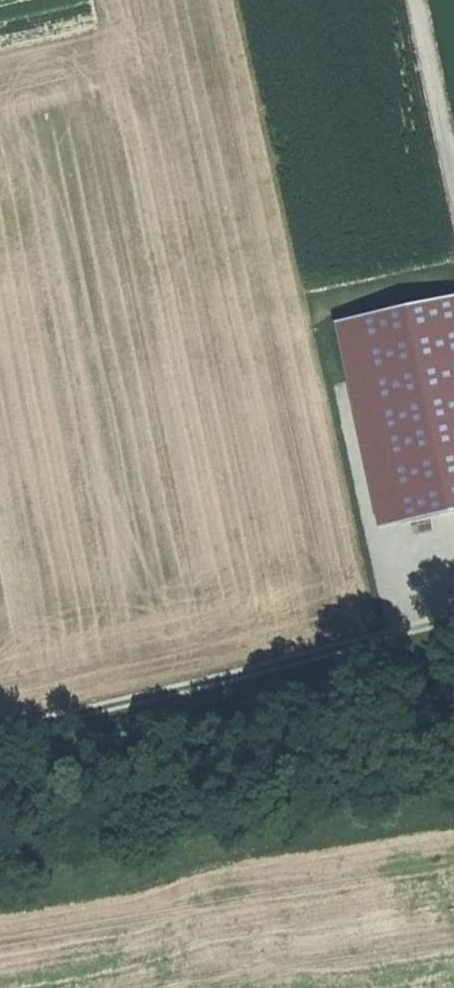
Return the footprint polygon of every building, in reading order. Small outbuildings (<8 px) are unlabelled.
[(340,323),(384,525),(453,510),(453,298),(340,323)]
